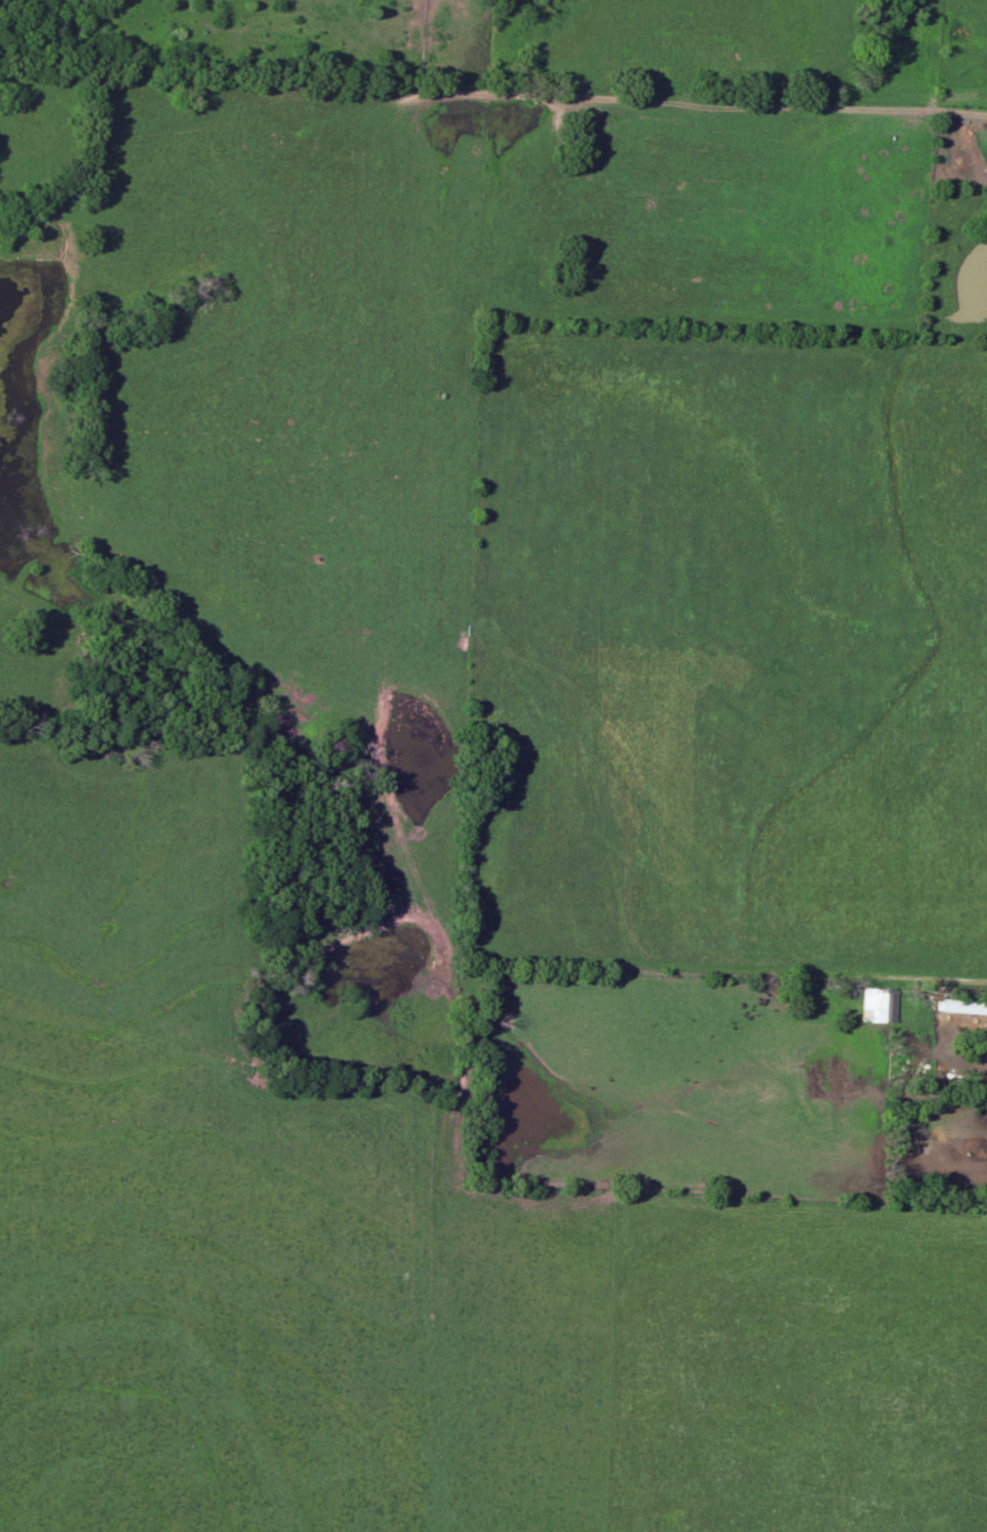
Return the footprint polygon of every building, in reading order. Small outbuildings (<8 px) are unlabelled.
[(895,989),(860,988),(859,1020),(894,1021),(895,989)] [(985,1012),(985,999),(938,999),(938,1011),(985,1012)]
